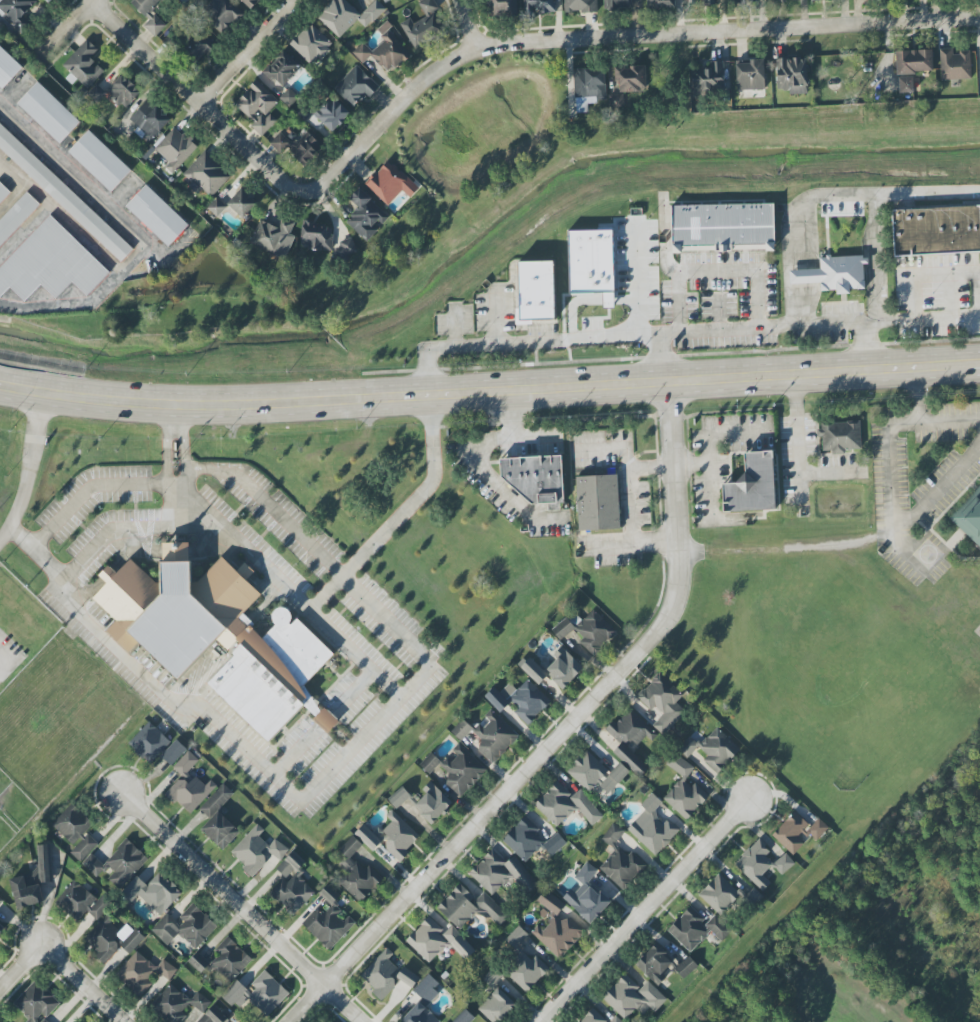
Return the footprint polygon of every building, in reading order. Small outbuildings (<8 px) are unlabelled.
[(31,22),(24,15),(34,5),(30,0),(0,0),(0,12),(20,32),(31,22)] [(129,2),(148,20),(143,26),(155,37),(166,26),(152,12),(163,0),(131,0),(129,2)] [(230,0),(215,0),(202,15),(223,35),(243,12),(230,0)] [(251,9),(259,0),(241,0),(251,9)] [(356,20),(365,29),(385,8),(377,0),(374,0),(360,15),(345,0),(333,0),(317,17),(339,38),(356,20)] [(415,51),(448,33),(436,12),(439,10),(434,0),(421,0),(417,2),(425,17),(413,23),(410,18),(400,23),(415,51)] [(498,14),(508,11),(516,11),(516,0),(485,0),(491,15),(498,14)] [(525,16),(533,15),(533,13),(554,11),(553,0),(523,0),(525,16)] [(564,12),(597,12),(597,0),(564,0),(564,12)] [(604,8),(631,8),(631,0),(603,0),(604,8)] [(673,8),(673,0),(646,0),(646,9),(673,8)] [(313,66),(333,44),(310,23),(289,45),(313,66)] [(352,52),(362,63),(371,55),(388,75),(412,54),(384,23),(376,30),(384,40),(371,52),(363,43),(352,52)] [(195,61),(215,48),(204,33),(184,46),(195,61)] [(103,71),(90,59),(99,50),(87,39),(62,65),(87,89),(103,71)] [(2,90),(22,69),(0,48),(0,88),(2,90)] [(940,80),(971,79),(970,51),(953,52),(952,48),(939,49),(940,80)] [(283,87),(301,67),(283,50),(262,72),(273,83),(276,80),(283,87)] [(932,50),(895,51),(896,73),(932,72),(932,50)] [(806,57),(775,59),(777,90),(789,89),(789,95),(808,94),(806,57)] [(736,90),(765,89),(764,59),(748,59),(749,63),(736,64),(736,90)] [(691,69),(691,93),(724,92),(724,61),(710,62),(710,68),(691,69)] [(333,89),(355,109),(378,85),(356,65),(333,89)] [(614,66),(614,82),(618,82),(619,91),(646,90),(646,65),(614,66)] [(573,69),(575,113),(588,112),(588,102),(606,101),(605,68),(573,69)] [(141,92),(122,74),(106,90),(125,108),(141,92)] [(913,77),(898,77),(899,93),(914,92),(913,77)] [(262,137),(277,120),(268,112),(279,100),(256,81),(235,105),(254,122),(250,126),(262,137)] [(37,82),(17,104),(60,144),(80,122),(37,82)] [(106,93),(96,84),(86,94),(96,103),(106,93)] [(280,100),(292,107),(297,96),(285,89),(280,100)] [(609,95),(610,107),(623,107),(623,94),(609,95)] [(306,122),(313,114),(333,133),(350,115),(329,96),(315,111),(306,102),(296,113),(306,122)] [(148,144),(171,119),(148,98),(129,119),(137,127),(134,131),(148,144)] [(121,263),(133,250),(0,125),(0,149),(121,263)] [(154,148),(169,162),(165,167),(172,174),(198,147),(174,126),(154,148)] [(89,131),(68,153),(111,193),(132,171),(89,131)] [(294,144),(281,131),(270,142),(281,155),(287,149),(303,166),(323,147),(308,131),(294,144)] [(184,173),(210,197),(231,175),(204,150),(184,173)] [(402,191),(410,198),(419,188),(388,159),(364,185),(387,206),(402,191)] [(12,193),(0,182),(0,205),(12,193)] [(147,186),(127,208),(169,248),(190,226),(147,186)] [(226,203),(244,219),(259,203),(242,187),(226,203)] [(365,240),(381,223),(382,224),(389,217),(358,188),(349,198),(358,207),(345,222),(365,240)] [(0,221),(0,247),(39,205),(26,193),(0,221)] [(217,217),(226,207),(217,198),(207,208),(217,217)] [(671,205),(773,203),(774,244),(773,244),(774,250),(765,251),(765,249),(732,250),(732,251),(715,251),(715,250),(680,251),(680,252),(672,253),(671,205)] [(891,211),(979,206),(979,252),(894,257),(891,211)] [(0,268),(0,298),(10,287),(25,302),(41,285),(56,299),(72,282),(87,296),(109,273),(50,216),(0,268)] [(289,234),(294,222),(281,217),(277,227),(260,219),(249,243),(285,259),(295,236),(289,234)] [(301,249),(331,249),(332,224),(301,223),(301,249)] [(569,293),(567,230),(613,229),(614,292),(569,293)] [(336,259),(356,258),(355,239),(335,240),(336,259)] [(789,284),(820,283),(820,291),(836,290),(836,294),(849,294),(849,289),(865,288),(863,255),(819,257),(820,269),(789,270),(789,284)] [(553,262),(519,263),(520,320),(554,320),(553,262)] [(861,449),(860,421),(818,423),(819,437),(821,437),(822,451),(831,450),(831,454),(845,453),(845,450),(861,449)] [(742,452),(743,483),(722,483),(723,512),(775,510),(773,451),(742,452)] [(561,456),(500,458),(501,498),(563,497),(561,456)] [(618,475),(577,477),(580,531),(621,528),(618,475)] [(979,553),(979,497),(978,498),(975,497),(952,513),(979,553)] [(201,601),(196,597),(186,541),(159,545),(165,585),(127,561),(119,574),(106,566),(99,577),(105,581),(92,602),(117,617),(106,635),(131,651),(135,646),(186,678),(212,638),(225,646),(238,644),(207,693),(277,738),(335,647),(279,612),(265,634),(242,619),(260,591),(246,582),(258,564),(236,567),(217,556),(199,585),(201,601)] [(594,657),(617,632),(593,609),(582,621),(572,612),(552,632),(561,641),(573,628),(583,638),(579,642),(594,657)] [(544,672),(563,690),(582,669),(563,651),(544,672)] [(546,676),(528,659),(520,668),(539,685),(546,676)] [(652,725),(663,735),(686,710),(676,702),(683,694),(658,672),(636,697),(659,717),(652,725)] [(484,696),(500,713),(507,705),(528,725),(551,702),(527,679),(516,690),(509,683),(499,693),(493,687),(484,696)] [(654,731),(628,707),(607,731),(624,747),(631,740),(639,747),(654,731)] [(328,734),(339,721),(324,708),(313,720),(328,734)] [(478,750),(493,764),(519,735),(490,709),(481,720),(472,731),(484,743),(478,750)] [(176,738),(171,743),(149,721),(127,743),(149,764),(159,753),(171,765),(187,749),(176,738)] [(703,760),(717,774),(741,750),(717,727),(698,746),(707,756),(703,760)] [(677,748),(688,757),(698,746),(688,737),(677,748)] [(458,743),(449,753),(450,754),(440,765),(450,775),(443,782),(460,798),(487,770),(458,743)] [(647,769),(620,744),(613,752),(639,777),(647,769)] [(173,767),(183,777),(198,760),(188,750),(173,767)] [(566,771),(588,792),(597,783),(607,793),(628,771),(619,762),(610,772),(586,750),(566,771)] [(662,798),(686,820),(707,798),(686,777),(694,769),(676,752),(666,763),(682,778),(662,798)] [(217,785),(210,780),(205,785),(196,777),(188,785),(180,777),(165,793),(188,815),(217,785)] [(534,801),(553,827),(577,809),(591,826),(602,817),(581,789),(570,796),(559,782),(534,801)] [(199,808),(210,819),(201,829),(222,851),(240,833),(218,810),(234,794),(224,784),(199,808)] [(396,809),(411,796),(402,786),(387,799),(396,809)] [(677,833),(654,811),(662,803),(654,795),(646,804),(649,806),(627,829),(655,856),(677,833)] [(98,843),(86,832),(94,823),(71,802),(50,824),(75,846),(69,852),(80,862),(98,843)] [(421,837),(391,810),(386,816),(391,821),(382,831),(390,839),(383,846),(399,861),(421,837)] [(772,835),(793,855),(808,839),(813,844),(829,828),(818,818),(810,826),(794,811),(772,835)] [(525,863),(535,852),(544,862),(565,841),(557,832),(545,844),(535,833),(539,829),(525,816),(502,840),(525,863)] [(229,854),(253,875),(272,854),(279,861),(289,850),(275,838),(269,845),(258,836),(264,830),(256,823),(229,854)] [(599,867),(623,890),(646,866),(632,852),(627,856),(613,843),(624,832),(614,823),(601,837),(615,851),(599,867)] [(354,834),(372,851),(380,842),(362,825),(354,834)] [(362,903),(382,877),(368,865),(364,869),(350,858),(362,844),(350,835),(338,851),(347,857),(341,865),(346,869),(336,882),(362,903)] [(103,864),(91,853),(81,864),(96,878),(101,873),(118,890),(148,859),(127,839),(103,864)] [(761,892),(770,883),(762,874),(772,865),(782,876),(795,863),(785,852),(773,864),(765,855),(770,851),(759,839),(734,863),(761,892)] [(39,882),(51,882),(51,845),(39,845),(39,882)] [(512,857),(507,863),(492,849),(468,874),(492,896),(511,876),(529,892),(538,882),(512,857)] [(315,892),(296,873),(306,863),(293,851),(275,869),(284,877),(268,893),(292,916),(315,892)] [(596,869),(586,861),(574,877),(584,885),(596,869)] [(17,908),(44,902),(37,872),(9,878),(17,908)] [(182,892),(160,872),(147,885),(136,875),(120,893),(131,902),(138,895),(160,916),(182,892)] [(698,895),(720,916),(738,897),(750,909),(762,897),(752,887),(743,897),(718,873),(698,895)] [(86,912),(96,921),(108,908),(75,879),(54,902),(77,922),(86,912)] [(437,908),(461,930),(479,910),(498,928),(509,916),(483,891),(476,899),(459,884),(437,908)] [(611,903),(591,884),(579,897),(571,888),(562,898),(591,924),(611,903)] [(332,905),(340,895),(326,885),(319,895),(332,905)] [(564,905),(546,889),(536,900),(552,914),(540,928),(537,925),(530,933),(559,959),(584,932),(567,917),(562,922),(555,916),(564,905)] [(168,912),(151,930),(167,945),(179,933),(196,949),(218,926),(193,903),(176,920),(168,912)] [(316,909),(301,924),(329,951),(356,923),(348,916),(343,921),(336,915),(341,910),(334,903),(323,915),(316,909)] [(690,952),(710,931),(721,941),(731,930),(713,914),(706,921),(690,906),(667,931),(690,952)] [(405,942),(429,964),(447,944),(466,960),(476,949),(450,927),(446,932),(428,916),(405,942)] [(129,954),(144,938),(127,923),(119,931),(104,917),(82,941),(106,963),(121,946),(129,954)] [(505,940),(521,955),(504,972),(526,993),(550,969),(535,955),(531,960),(517,946),(528,935),(519,926),(505,940)] [(252,960),(227,936),(214,950),(215,952),(210,957),(213,960),(209,965),(229,984),(252,960)] [(662,975),(674,960),(655,943),(635,965),(658,986),(665,978),(662,975)] [(417,982),(390,957),(393,954),(386,948),(359,977),(382,998),(400,979),(410,989),(417,982)] [(177,971),(164,959),(155,968),(137,951),(114,974),(139,998),(153,982),(149,978),(156,970),(167,981),(177,971)] [(210,963),(197,952),(188,962),(201,973),(210,963)] [(674,969),(683,979),(698,966),(688,956),(674,969)] [(289,993),(264,970),(248,987),(243,983),(227,1000),(240,1011),(249,1001),(267,1017),(289,993)] [(654,1012),(667,999),(648,981),(640,988),(625,973),(602,998),(625,1020),(643,1002),(654,1012)] [(425,1008),(438,994),(433,989),(439,983),(428,974),(412,990),(421,999),(401,1020),(403,1021),(440,1021),(425,1008)] [(41,1020),(59,1001),(35,979),(13,1004),(29,1019),(26,1021),(43,1021),(41,1020)] [(515,1004),(498,987),(477,1008),(491,1021),(497,1021),(515,1004)] [(593,1008),(579,1021),(607,1021),(593,1008)] [(459,1021),(461,1021),(469,1021),(474,1017),(465,1009),(453,1021),(458,1021),(459,1021)]
